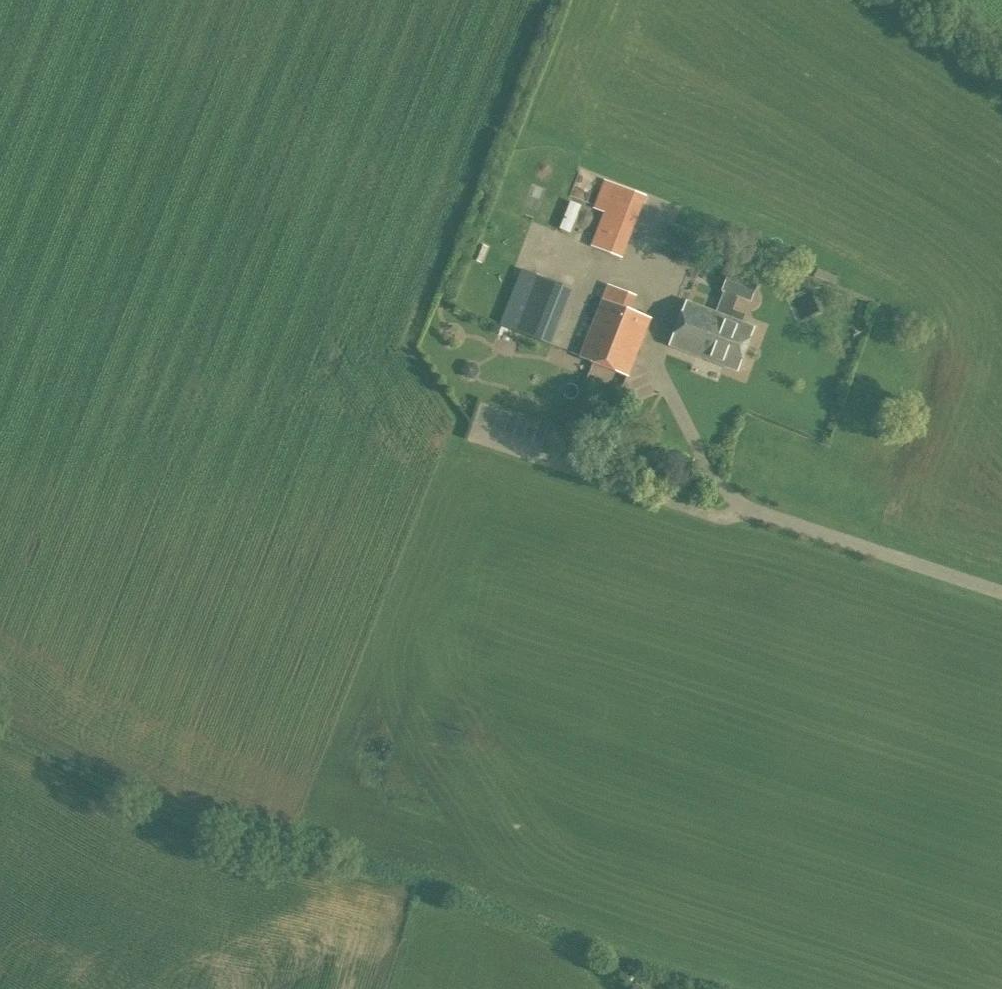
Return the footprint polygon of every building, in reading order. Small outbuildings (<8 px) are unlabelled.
[(621,255),(644,194),(604,178),(593,207),(603,211),(591,244),(621,255)] [(477,244),(472,259),(481,262),(486,247),(477,244)] [(550,345),(572,287),(521,267),(498,325),(550,345)] [(729,268),(722,287),(725,288),(716,311),(688,300),(670,344),(737,371),(755,325),(731,315),(739,295),(750,300),(758,280),(729,268)] [(604,367),(606,366),(607,365),(624,372),(646,316),(628,309),(634,294),(607,284),(579,355),(597,362),(597,363),(597,364),(598,364),(598,365),(599,366),(600,366),(600,367),(602,367),(603,367),(604,367)]
